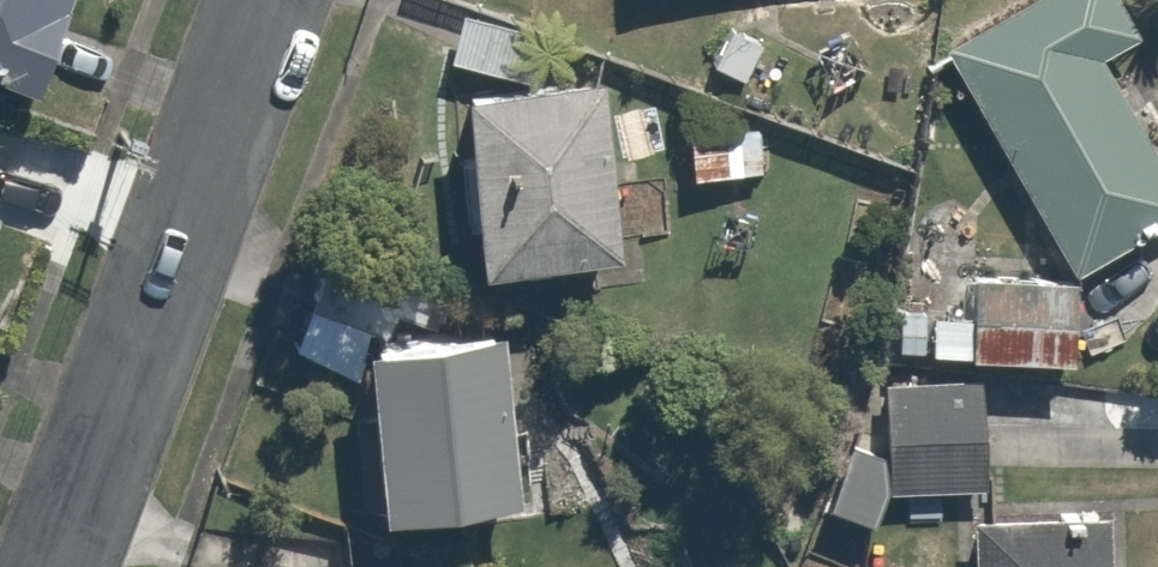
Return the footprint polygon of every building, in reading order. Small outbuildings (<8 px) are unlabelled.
[(54,84),(78,0),(0,0),(0,68),(54,84)] [(946,44),(1069,254),(1157,202),(1157,136),(1106,47),(1152,20),(1140,0),(1021,0),(946,44)] [(462,16),(453,57),(534,76),(544,35),(462,16)] [(619,71),(481,85),(499,262),(637,248),(619,71)] [(764,126),(692,126),(692,176),(763,176),(764,126)] [(0,128),(0,231),(30,138),(0,128)] [(391,287),(324,263),(295,345),(363,368),(391,287)] [(513,322),(379,340),(401,507),(535,489),(513,322)] [(991,370),(886,380),(896,484),(1001,474),(991,370)] [(980,517),(983,566),(1102,566),(1098,510),(980,517)]
